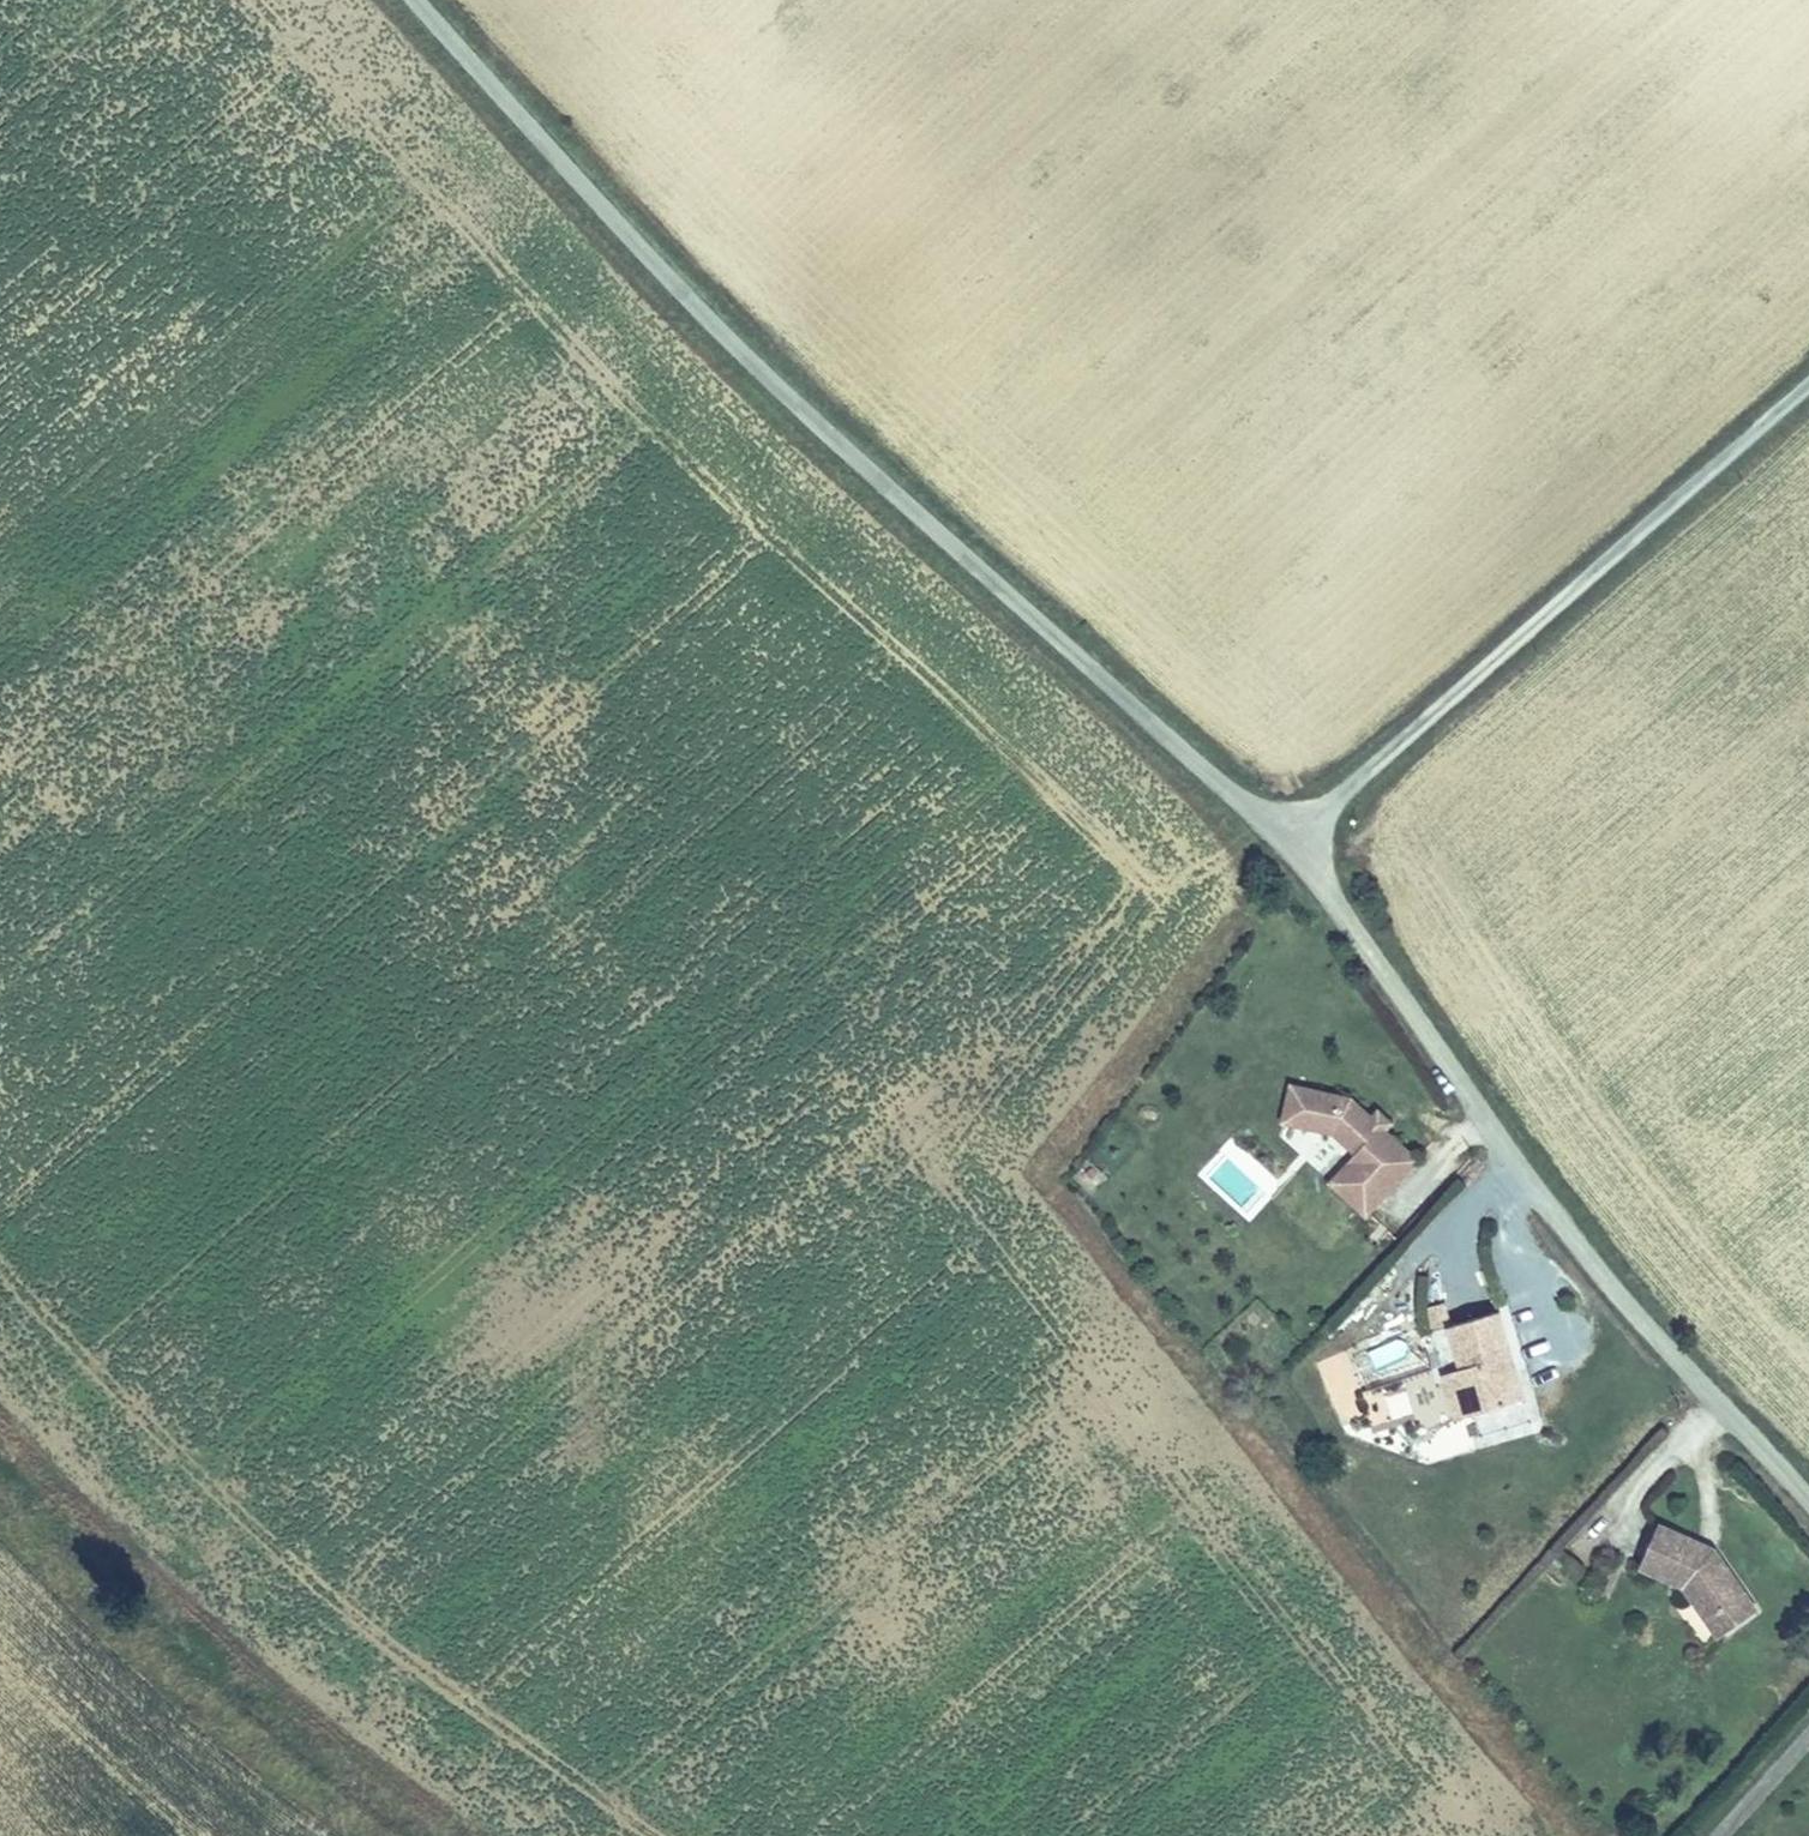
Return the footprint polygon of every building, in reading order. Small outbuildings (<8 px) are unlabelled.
[(1333,1129),(1357,1151),(1384,1121),(1355,1094),(1289,1081),(1282,1119),(1333,1129)] [(1357,1151),(1333,1178),(1370,1210),(1420,1152),(1384,1121),(1357,1151)] [(1449,1363),(1461,1412),(1517,1399),(1497,1313),(1440,1326),(1449,1363)] [(1449,1363),(1431,1367),(1443,1416),(1461,1412),(1449,1363)] [(1649,1522),(1630,1570),(1671,1585),(1695,1617),(1733,1588),(1697,1541),(1649,1522)] [(1733,1588),(1695,1617),(1709,1637),(1748,1608),(1733,1588)]
